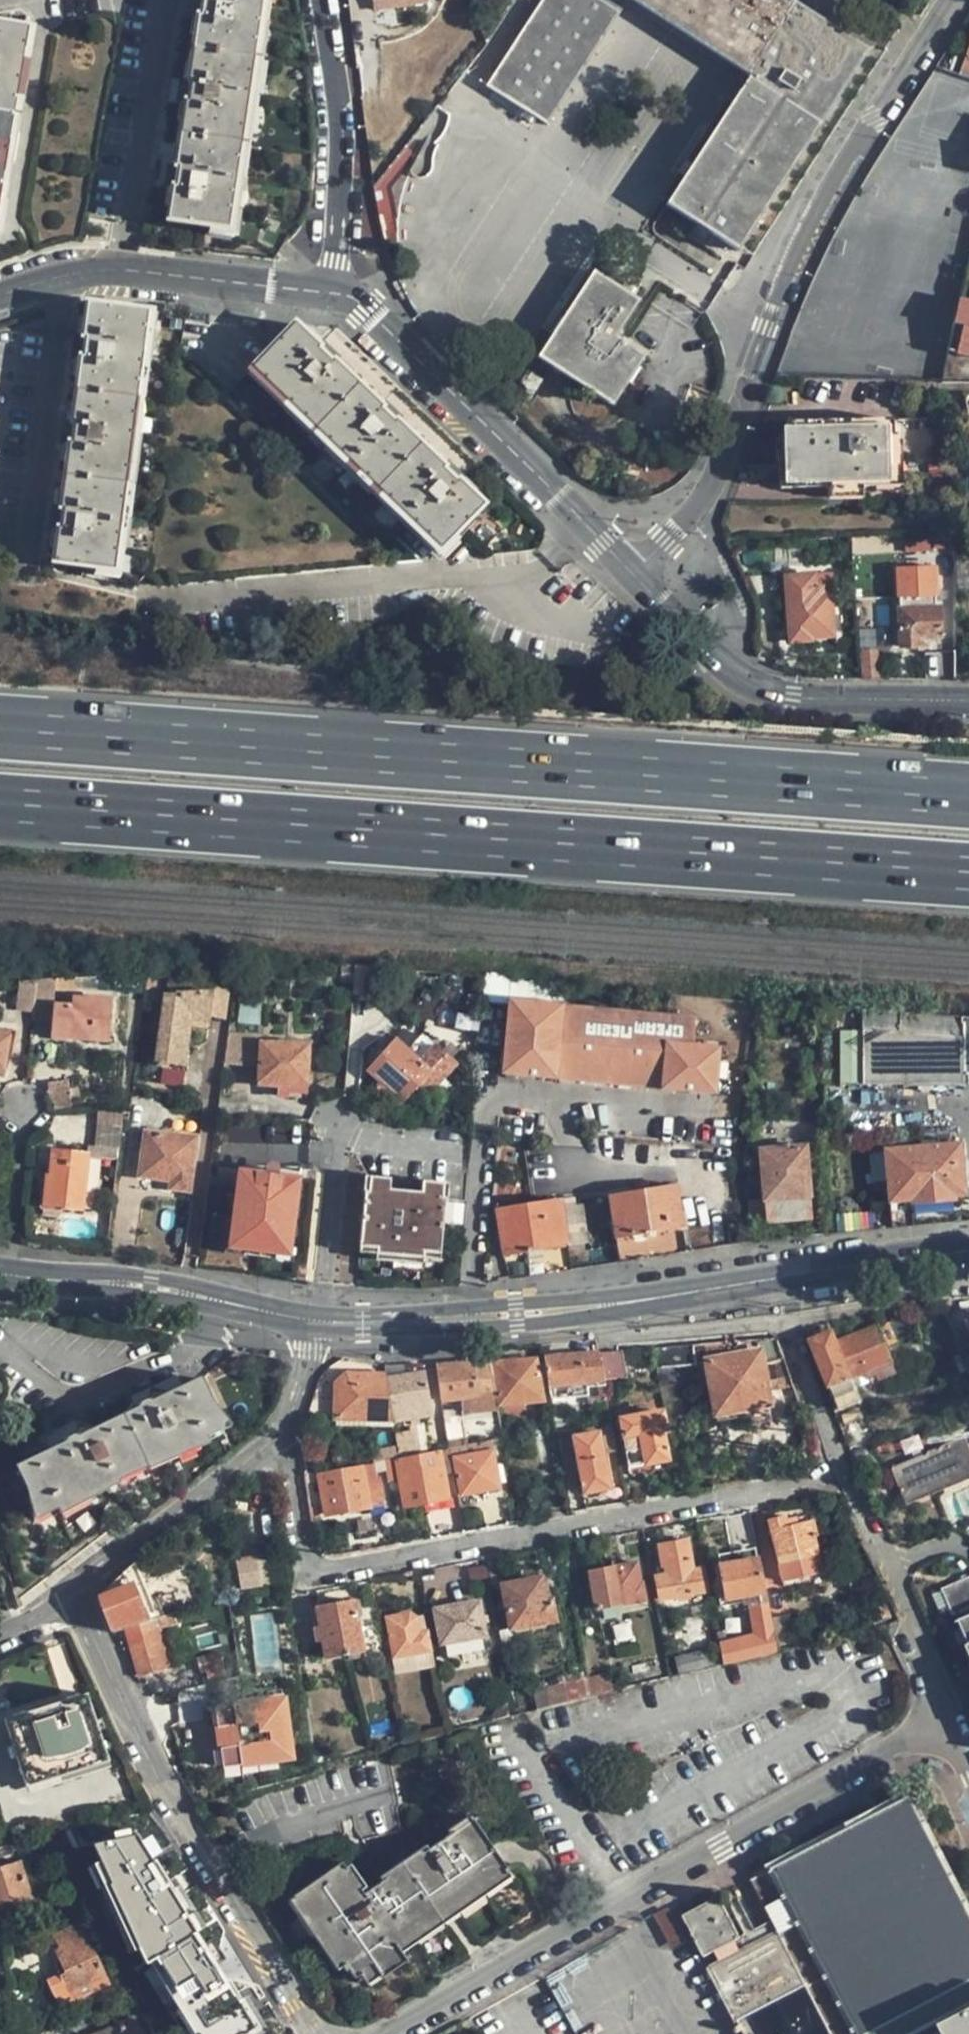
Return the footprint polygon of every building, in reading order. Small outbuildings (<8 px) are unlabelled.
[(200,18),(198,18),(188,82),(191,82),(188,103),(185,103),(176,168),(179,169),(175,188),(173,188),(168,221),(228,230),(261,0),(203,0),(200,18)] [(198,18),(200,18),(203,0),(193,0),(191,16),(198,18)] [(427,0),(371,0),(371,9),(427,5),(427,0)] [(487,83),(547,123),(627,0),(541,0),(487,83)] [(747,76),(667,202),(738,249),(868,50),(790,0),(632,0),(747,76)] [(28,28),(0,24),(0,188),(28,28)] [(960,69),(968,72),(968,43),(960,69)] [(178,102),(185,103),(188,103),(191,82),(188,82),(181,81),(178,102)] [(166,187),(173,188),(175,188),(179,169),(176,168),(169,167),(166,187)] [(640,300),(593,270),(538,356),(614,404),(646,355),(617,336),(640,300)] [(959,299),(948,351),(968,356),(968,301),(959,299)] [(83,358),(79,358),(71,422),(75,423),(73,443),(67,443),(60,508),(64,509),(62,529),(57,528),(53,562),(114,569),(147,310),(87,302),(82,337),(86,338),(83,358)] [(379,408),(381,406),(334,359),(331,362),(317,349),(320,346),(295,322),(252,366),(386,496),(372,512),(388,528),(403,512),(440,548),(482,503),(458,480),(455,484),(441,469),(444,465),(396,420),(393,422),(379,408)] [(73,357),(79,358),(83,358),(86,338),(82,337),(76,336),(73,357)] [(324,343),(320,346),(317,349),(331,362),(334,359),(337,355),(324,343)] [(545,376),(530,367),(512,394),(528,403),(545,376)] [(385,403),(381,406),(379,408),(393,422),(396,420),(399,416),(385,403)] [(834,422),(835,420),(792,421),(792,435),(785,435),(786,482),(828,481),(828,492),(861,491),(861,480),(897,480),(897,433),(892,433),(892,419),(849,419),(849,422),(834,422)] [(62,441),(67,443),(73,443),(75,423),(71,422),(65,422),(62,441)] [(447,462),(444,465),(441,469),(455,484),(458,480),(461,476),(447,462)] [(52,528),(57,528),(62,529),(64,509),(60,508),(55,508),(52,528)] [(798,560),(797,547),(777,547),(778,560),(798,560)] [(831,574),(785,577),(790,641),(813,641),(813,636),(832,636),(829,595),(821,595),(821,589),(832,588),(831,574)] [(937,605),(936,590),(907,591),(907,606),(937,605)] [(918,637),(927,637),(939,636),(939,608),(900,610),(901,646),(918,645),(918,637)] [(927,645),(927,637),(918,637),(918,645),(927,645)] [(860,651),(862,678),(881,679),(879,650),(860,651)] [(57,979),(34,980),(32,1009),(31,1015),(53,1017),(54,1005),(56,989),(57,979)] [(73,991),(74,979),(57,979),(56,989),(73,991)] [(18,1008),(32,1009),(34,980),(21,981),(18,1008)] [(183,1065),(189,1025),(191,1014),(210,1017),(214,992),(164,994),(157,1062),(183,1065)] [(54,1005),(53,1017),(51,1035),(108,1039),(112,997),(87,995),(87,997),(72,996),(72,1007),(54,1005)] [(501,1073),(557,1079),(565,1004),(508,998),(501,1073)] [(565,1004),(557,1079),(610,1084),(619,1009),(565,1004)] [(619,1009),(610,1084),(660,1089),(668,1014),(619,1009)] [(209,1028),(210,1017),(191,1014),(189,1025),(209,1028)] [(668,1014),(660,1089),(716,1094),(720,1047),(693,1045),(695,1016),(668,1014)] [(866,1093),(861,1027),(831,1025),(832,1052),(834,1091),(866,1093)] [(965,1096),(965,1034),(964,1034),(861,1027),(866,1093),(965,1096)] [(4,1070),(10,1035),(0,1034),(0,1070),(4,1070)] [(395,1037),(366,1069),(382,1084),(384,1083),(403,1100),(418,1084),(428,1094),(454,1065),(434,1045),(419,1060),(395,1037)] [(258,1085),(276,1086),(276,1084),(306,1085),(309,1044),(260,1041),(258,1085)] [(306,1092),(306,1085),(276,1084),(276,1086),(275,1091),(306,1092)] [(220,1095),(218,1110),(246,1111),(247,1095),(220,1095)] [(93,1149),(118,1152),(123,1113),(98,1110),(93,1149)] [(145,1132),(140,1176),(170,1181),(170,1189),(190,1191),(196,1136),(145,1132)] [(960,1143),(884,1149),(889,1202),(910,1200),(911,1203),(953,1199),(953,1196),(964,1195),(960,1143)] [(804,1145),(760,1149),(765,1200),(749,1201),(751,1222),(810,1218),(804,1145)] [(47,1175),(44,1205),(63,1207),(63,1209),(82,1211),(88,1154),(39,1149),(36,1174),(47,1175)] [(113,1178),(114,1162),(105,1161),(103,1177),(113,1178)] [(242,1162),(240,1214),(259,1214),(259,1208),(288,1209),(289,1164),(242,1162)] [(212,1169),(209,1248),(230,1249),(233,1170),(212,1169)] [(443,1183),(421,1182),(420,1191),(389,1189),(390,1179),(368,1177),(367,1192),(364,1192),(359,1247),(376,1248),(376,1254),(422,1258),(422,1252),(440,1254),(444,1199),(441,1198),(443,1183)] [(674,1185),(608,1196),(614,1236),(681,1226),(674,1185)] [(585,1197),(561,1198),(568,1245),(571,1269),(596,1265),(585,1197)] [(568,1245),(561,1198),(560,1199),(550,1199),(495,1209),(503,1255),(568,1245)] [(715,1235),(717,1245),(730,1244),(727,1233),(715,1235)] [(487,1260),(484,1281),(492,1280),(493,1261),(487,1260)] [(966,1318),(956,1297),(954,1297),(939,1298),(947,1320),(966,1318)] [(889,1321),(876,1326),(884,1347),(897,1342),(889,1321)] [(884,1347),(876,1326),(836,1343),(852,1384),(861,1380),(859,1374),(864,1372),(874,1368),(890,1362),(884,1347)] [(859,1401),(852,1384),(836,1343),(832,1333),(811,1341),(839,1409),(859,1401)] [(760,1366),(774,1363),(784,1361),(776,1336),(704,1343),(717,1412),(748,1406),(767,1403),(760,1366)] [(693,1344),(652,1347),(655,1366),(696,1362),(693,1344)] [(621,1350),(598,1352),(603,1379),(625,1377),(621,1350)] [(603,1379),(598,1352),(543,1357),(548,1385),(567,1383),(585,1381),(595,1380),(603,1379)] [(536,1358),(488,1362),(494,1395),(496,1405),(543,1401),(536,1358)] [(782,1380),(790,1378),(784,1361),(774,1363),(782,1380)] [(494,1395),(488,1362),(474,1363),(435,1365),(441,1400),(460,1398),(494,1395)] [(895,1373),(890,1362),(874,1368),(876,1374),(879,1379),(895,1373)] [(866,1379),(876,1374),(874,1368),(864,1372),(866,1379)] [(386,1377),(393,1419),(394,1419),(431,1414),(425,1372),(386,1377)] [(336,1382),(335,1393),(335,1417),(335,1418),(393,1419),(386,1377),(386,1374),(346,1373),(336,1382)] [(65,1443),(18,1465),(28,1485),(40,1510),(221,1424),(199,1379),(153,1401),(151,1398),(137,1404),(138,1408),(80,1436),(78,1433),(64,1440),(65,1443)] [(598,1400),(607,1400),(603,1379),(595,1380),(598,1400)] [(586,1394),(585,1381),(567,1383),(568,1396),(586,1394)] [(313,1417),(335,1417),(335,1393),(320,1392),(313,1417)] [(463,1412),(497,1408),(496,1405),(494,1395),(460,1398),(463,1412)] [(770,1420),(767,1403),(748,1406),(751,1424),(770,1420)] [(662,1431),(667,1430),(663,1409),(620,1418),(628,1465),(667,1458),(662,1431)] [(598,1432),(574,1436),(584,1491),(608,1487),(598,1432)] [(720,1432),(709,1434),(713,1453),(723,1451),(720,1432)] [(491,1447),(503,1445),(502,1437),(490,1440),(491,1447)] [(492,1451),(491,1447),(490,1440),(459,1446),(461,1457),(492,1451)] [(793,1448),(799,1464),(813,1458),(806,1442),(793,1448)] [(962,1442),(889,1470),(905,1512),(968,1487),(968,1460),(962,1442)] [(461,1457),(459,1446),(450,1448),(452,1459),(461,1457)] [(448,1497),(439,1450),(398,1458),(396,1458),(400,1481),(404,1505),(448,1497)] [(461,1457),(452,1459),(458,1495),(499,1487),(493,1451),(492,1451),(461,1457)] [(396,1458),(383,1461),(388,1483),(400,1481),(396,1458)] [(377,1462),(361,1465),(365,1485),(381,1483),(377,1462)] [(365,1485),(361,1465),(318,1473),(326,1515),(384,1503),(381,1483),(365,1485)] [(465,1531),(459,1500),(446,1503),(449,1534),(465,1531)] [(789,1527),(787,1518),(786,1516),(768,1521),(785,1586),(822,1577),(812,1537),(817,1536),(813,1521),(798,1524),(789,1527)] [(796,1516),(787,1518),(789,1527),(798,1524),(796,1516)] [(659,1545),(665,1574),(657,1575),(661,1598),(706,1591),(702,1568),(693,1569),(688,1540),(659,1545)] [(232,1549),(233,1556),(252,1554),(251,1547),(232,1549)] [(717,1555),(719,1563),(756,1557),(754,1548),(717,1555)] [(275,1552),(253,1556),(258,1585),(280,1580),(275,1552)] [(252,1554),(233,1556),(239,1590),(258,1587),(258,1585),(253,1556),(252,1554)] [(756,1557),(719,1563),(726,1599),(763,1592),(756,1557)] [(499,1560),(486,1562),(490,1586),(501,1584),(503,1584),(499,1560)] [(100,1593),(112,1632),(126,1628),(145,1621),(157,1618),(150,1599),(135,1561),(100,1593)] [(639,1562),(588,1571),(596,1609),(646,1600),(639,1562)] [(503,1584),(501,1584),(509,1628),(554,1620),(551,1599),(546,1600),(541,1577),(503,1584)] [(943,1588),(954,1614),(968,1608),(968,1577),(943,1588)] [(180,1612),(204,1604),(198,1585),(175,1591),(180,1612)] [(316,1607),(318,1625),(321,1640),(324,1657),(362,1651),(354,1600),(316,1607)] [(434,1609),(441,1643),(445,1642),(485,1635),(478,1601),(434,1609)] [(717,1632),(723,1663),(776,1650),(775,1646),(770,1618),(767,1603),(749,1607),(754,1634),(727,1641),(725,1630),(717,1632)] [(255,1667),(279,1665),(274,1612),(250,1614),(255,1667)] [(394,1655),(428,1650),(425,1631),(419,1632),(416,1616),(410,1612),(387,1616),(392,1643),(386,1644),(389,1656),(394,1655)] [(177,1623),(174,1613),(167,1616),(165,1616),(157,1618),(145,1621),(126,1628),(140,1674),(170,1665),(167,1654),(174,1652),(168,1635),(162,1636),(160,1628),(177,1623)] [(788,1615),(770,1618),(775,1646),(793,1642),(788,1615)] [(955,1623),(963,1641),(961,1642),(968,1661),(968,1617),(955,1623)] [(315,1641),(321,1640),(318,1625),(312,1626),(315,1641)] [(512,1650),(509,1628),(499,1629),(503,1651),(512,1650)] [(674,1658),(678,1674),(713,1666),(709,1649),(674,1658)] [(431,1665),(428,1650),(394,1655),(396,1670),(431,1665)] [(219,1652),(197,1658),(201,1671),(205,1670),(208,1679),(226,1674),(219,1652)] [(589,1677),(593,1696),(613,1690),(609,1672),(589,1677)] [(557,1677),(558,1685),(564,1683),(567,1682),(565,1675),(557,1677)] [(568,1702),(593,1696),(589,1677),(567,1682),(564,1683),(568,1702)] [(547,1687),(552,1706),(568,1702),(564,1683),(558,1685),(547,1687)] [(537,1709),(552,1706),(547,1687),(533,1691),(537,1709)] [(108,1760),(86,1693),(5,1719),(26,1787),(108,1760)] [(505,1704),(491,1707),(493,1720),(508,1717),(505,1704)] [(175,1725),(186,1766),(205,1760),(228,1754),(220,1729),(216,1713),(175,1725)] [(281,1773),(305,1767),(302,1755),(288,1758),(287,1751),(276,1752),(281,1773)] [(253,1756),(258,1778),(281,1773),(276,1752),(274,1752),(253,1756)] [(236,1784),(258,1778),(253,1756),(231,1763),(236,1784)] [(968,2006),(968,1914),(909,1799),(752,1880),(772,1920),(777,1931),(821,2016),(831,2033),(913,2033),(968,2006)] [(11,1842),(0,1811),(0,1846),(11,1842)] [(340,1862),(288,1899),(338,1969),(344,1964),(355,1978),(373,1965),(379,1974),(382,1977),(405,1959),(395,1944),(504,1868),(470,1818),(449,1832),(426,1849),(363,1893),(340,1862)] [(87,1821),(58,1827),(70,1852),(95,1841),(87,1821)] [(136,1834),(93,1855),(113,1899),(157,1879),(136,1834)] [(13,1899),(15,1905),(33,1900),(20,1861),(0,1867),(0,1903),(13,1899)] [(703,1957),(720,1947),(740,1937),(719,1896),(682,1916),(703,1957)] [(667,1907),(653,1914),(671,1948),(685,1941),(667,1907)] [(720,1947),(725,1958),(777,1931),(772,1920),(753,1929),(740,1937),(720,1947)] [(56,1950),(62,1963),(66,1973),(60,1975),(68,1992),(105,1975),(81,1922),(54,1935),(60,1948),(56,1950)] [(821,2016),(777,1931),(725,1958),(707,1967),(741,2033),(831,2033),(821,2016)] [(56,1966),(60,1975),(66,1973),(62,1963),(56,1966)] [(136,2009),(129,1995),(119,1999),(87,2014),(94,2027),(127,2013),(136,2009)] [(168,2006),(159,2012),(171,2031),(180,2024),(168,2006)] [(127,2013),(130,2020),(133,2018),(135,2021),(143,2017),(150,2030),(157,2027),(149,2011),(143,2014),(139,2007),(136,2009),(127,2013)] [(944,2026),(948,2033),(968,2033),(968,2014),(944,2026)] [(130,2020),(97,2033),(141,2033),(135,2021),(133,2018),(130,2020)] [(76,2019),(61,2026),(65,2033),(84,2033),(76,2019)]
